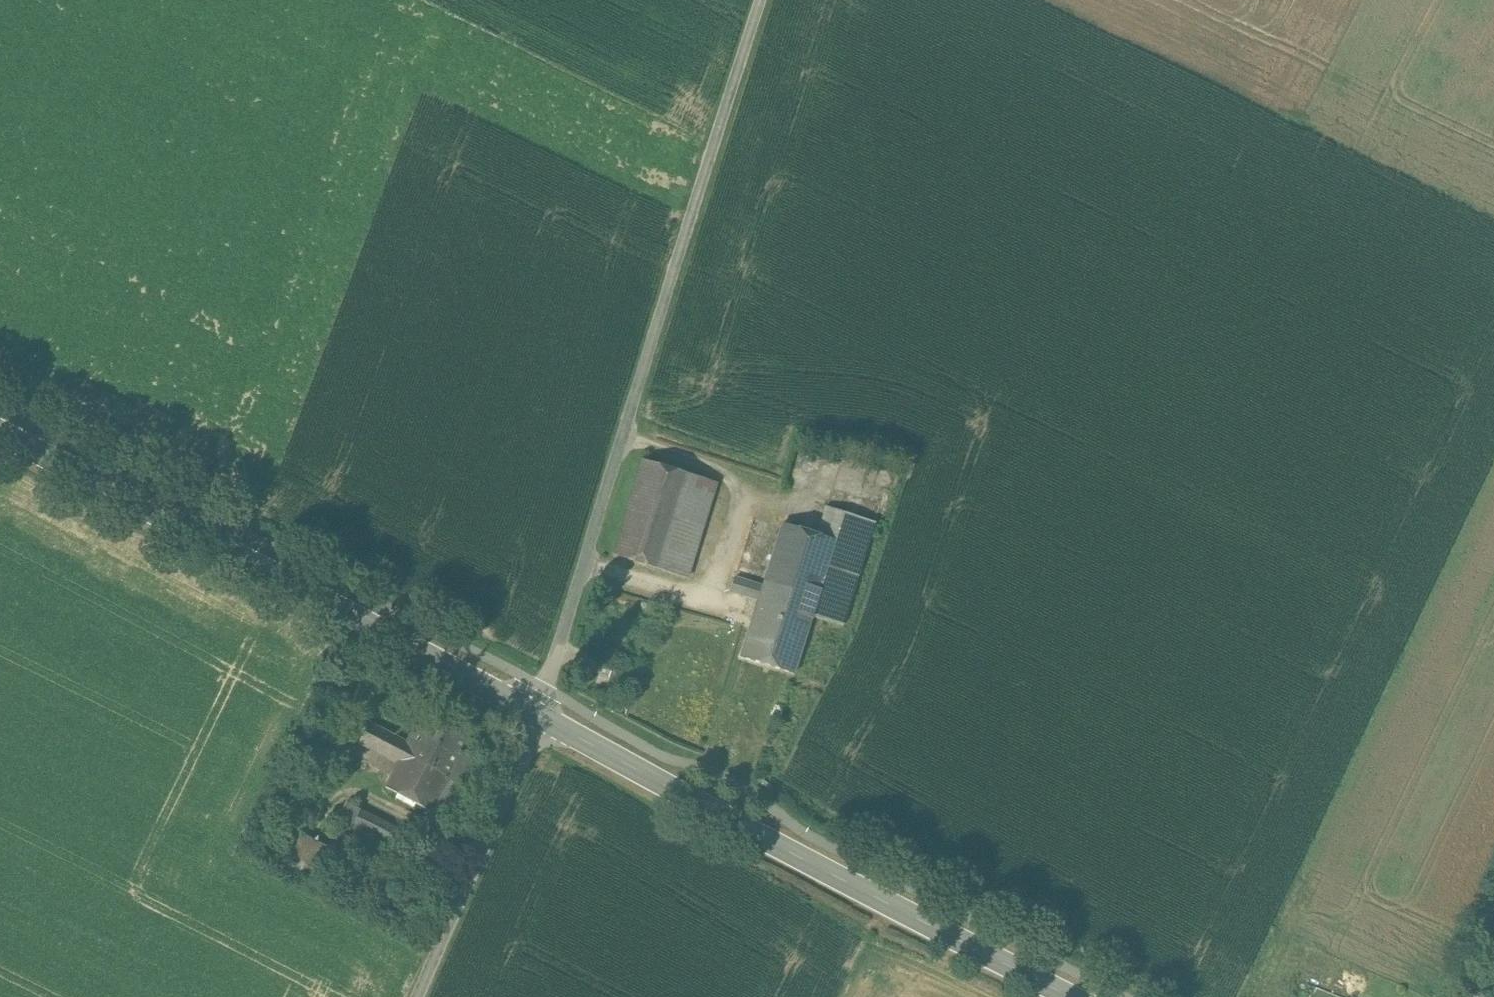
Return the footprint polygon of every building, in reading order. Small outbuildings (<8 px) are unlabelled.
[(717,483),(643,460),(613,555),(687,578),(710,505),(710,504),(717,483)] [(837,541),(813,617),(843,627),(876,522),(827,507),(818,535),(837,541)] [(818,535),(783,524),(763,587),(735,578),(731,591),(759,600),(813,617),(837,541),(818,535)] [(813,617),(759,600),(741,657),(795,674),(813,617)] [(450,771),(467,738),(420,714),(406,742),(403,747),(450,771)] [(403,747),(406,742),(369,723),(358,745),(395,763),(403,747)] [(432,804),(450,771),(403,747),(395,763),(386,781),(432,804)] [(334,825),(350,833),(362,810),(346,802),(334,825)] [(399,828),(362,810),(350,833),(388,851),(399,828)] [(339,851),(298,832),(285,860),(325,880),(339,851)]
